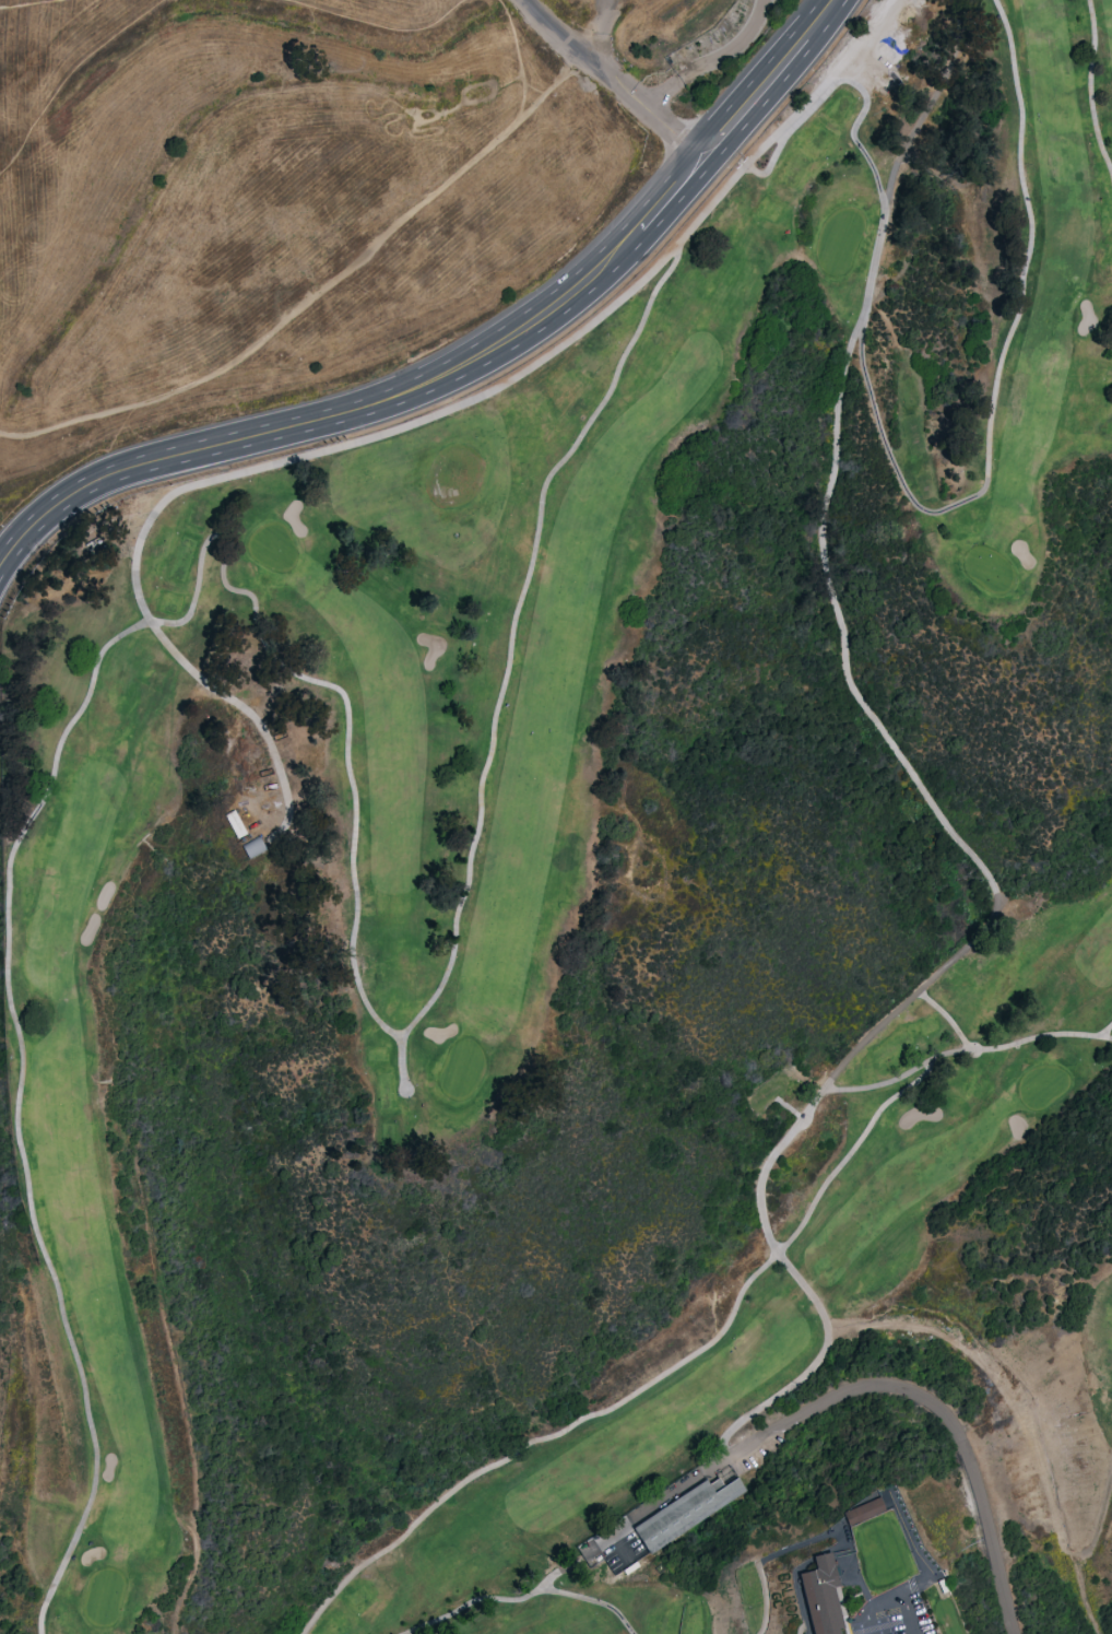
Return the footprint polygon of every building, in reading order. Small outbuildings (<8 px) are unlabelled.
[(241,844),(247,858),(264,850),(258,837),(241,844)] [(746,1493),(735,1476),(721,1484),(717,1477),(707,1483),(704,1478),(681,1492),(677,1484),(640,1506),(646,1517),(630,1527),(645,1552),(746,1493)] [(843,1513),(849,1526),(887,1512),(882,1497),(843,1513)] [(839,1629),(840,1633),(813,1633),(800,1574),(816,1570),(813,1556),(833,1551),(842,1586),(835,1588),(844,1627),(839,1629)]
